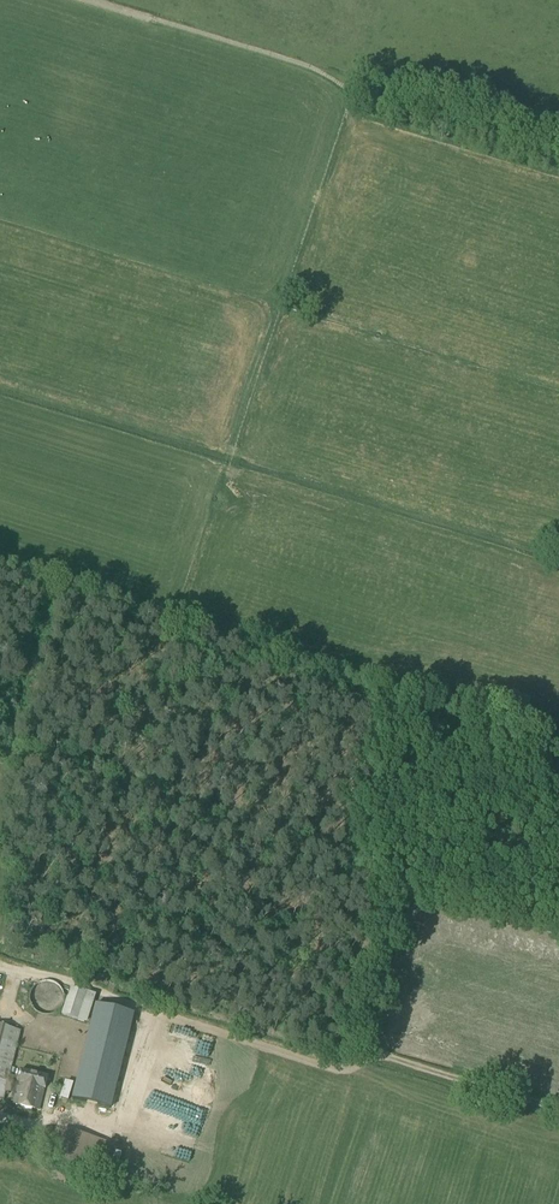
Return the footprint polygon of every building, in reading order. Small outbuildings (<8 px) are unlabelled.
[(37,983),(27,992),(33,999),(43,989),(37,983)] [(70,987),(62,1015),(84,1022),(92,994),(70,987)] [(110,1010),(103,1039),(114,1042),(114,1041),(123,1044),(130,1015),(110,1010)] [(31,1034),(43,1037),(47,1023),(35,1019),(31,1034)] [(3,1101),(20,1032),(0,1026),(0,1100),(3,1101)] [(155,1039),(158,1028),(151,1026),(148,1037),(155,1039)] [(99,1042),(98,1053),(118,1056),(120,1046),(99,1042)] [(60,1066),(58,1074),(73,1078),(75,1070),(60,1066)] [(17,1082),(19,1082),(43,1088),(44,1089),(47,1078),(20,1071),(17,1082)] [(115,1096),(118,1082),(79,1072),(75,1086),(72,1100),(111,1109),(115,1096)] [(52,1103),(66,1107),(73,1084),(58,1080),(52,1103)] [(43,1088),(19,1082),(13,1104),(38,1110),(43,1088)] [(98,1169),(106,1142),(63,1129),(55,1156),(98,1169)]
